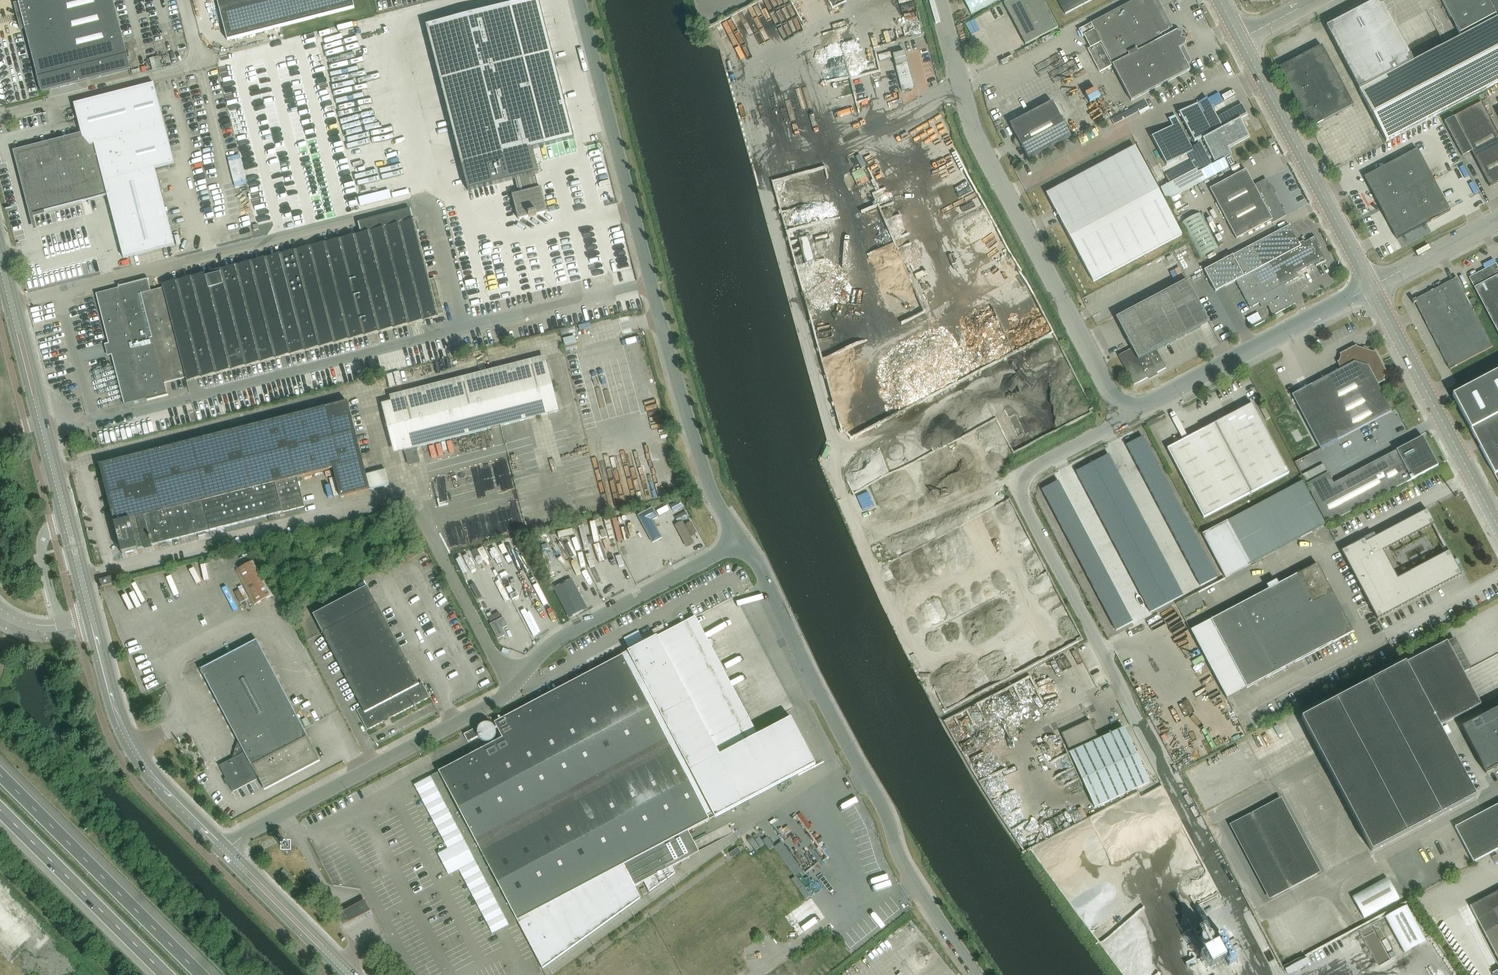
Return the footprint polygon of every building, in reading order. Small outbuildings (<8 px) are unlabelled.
[(113,0),(18,0),(18,2),(14,4),(20,30),(25,28),(41,92),(130,69),(113,0)] [(220,12),(228,40),(354,8),(352,0),(217,0),(220,12)] [(426,27),(436,64),(468,191),(515,179),(519,194),(514,195),(512,195),(518,219),(519,219),(545,212),(547,212),(541,188),(534,190),(531,175),(538,174),(532,149),(557,143),(574,138),(539,0),(530,0),(426,27)] [(998,0),(964,0),(971,15),(998,0)] [(1004,4),(1026,45),(1058,28),(1043,0),(1011,0),(1004,4)] [(1065,15),(1093,0),(1057,0),(1065,15)] [(1176,31),(1171,34),(1153,0),(1135,0),(1079,29),(1082,36),(1084,35),(1090,47),(1087,49),(1099,72),(1112,65),(1131,101),(1190,70),(1179,49),(1184,46),(1188,35),(1176,31)] [(1326,27),(1359,90),(1386,141),(1497,83),(1497,17),(1495,14),(1488,0),(1441,0),(1447,11),(1459,33),(1461,37),(1412,62),(1380,0),(1378,0),(1326,27)] [(1279,68),(1310,128),(1353,105),(1322,45),(1279,68)] [(893,56),(902,91),(908,93),(909,89),(914,88),(905,52),(893,56)] [(1081,77),(1091,71),(1084,58),(1074,64),(1081,77)] [(154,84),(74,104),(82,137),(54,144),(53,142),(46,143),(47,146),(27,151),(17,154),(33,215),(107,196),(124,259),(175,245),(155,168),(174,164),(154,84)] [(854,90),(854,112),(872,111),(872,103),(867,103),(866,96),(860,96),(860,90),(854,90)] [(1194,143),(1202,139),(1215,163),(1224,158),(1232,154),(1229,148),(1250,137),(1240,119),(1248,115),(1242,104),(1217,117),(1212,108),(1207,98),(1197,103),(1178,113),(1194,143)] [(1010,124),(1029,160),(1071,137),(1052,102),(1010,124)] [(1490,120),(1481,104),(1445,123),(1462,155),(1471,150),(1489,185),(1497,181),(1497,135),(1490,120)] [(1152,137),(1167,165),(1194,151),(1176,116),(1169,119),(1173,126),(1152,137)] [(1135,147),(1046,194),(1093,282),(1182,235),(1135,147)] [(1397,239),(1450,211),(1417,149),(1364,177),(1397,239)] [(235,185),(248,183),(244,154),(231,156),(235,185)] [(1215,163),(1198,173),(1202,181),(1229,167),(1224,158),(1215,163)] [(1198,173),(1191,161),(1165,175),(1170,184),(1161,188),(1167,200),(1202,181),(1198,173)] [(1272,223),(1286,216),(1266,179),(1254,186),(1246,170),(1210,189),(1236,239),(1271,221),(1272,223)] [(148,279),(119,287),(118,287),(119,287),(119,288),(96,294),(96,295),(97,294),(109,344),(106,345),(109,355),(112,355),(125,404),(124,405),(147,399),(147,400),(147,401),(168,395),(165,383),(186,378),(187,382),(439,317),(438,316),(444,314),(435,279),(429,281),(417,232),(419,231),(417,222),(414,222),(414,221),(412,222),(410,210),(359,223),(362,234),(162,285),(163,289),(151,292),(148,280),(149,280),(148,279)] [(1181,223),(1200,259),(1219,249),(1200,213),(1181,223)] [(1261,241),(1204,271),(1215,292),(1236,281),(1250,308),(1260,303),(1262,307),(1267,304),(1273,316),(1295,304),(1285,285),(1298,278),(1296,273),(1314,264),(1316,266),(1326,261),(1319,248),(1321,247),(1314,235),(1299,243),(1290,226),(1261,241)] [(1470,279),(1497,333),(1497,267),(1497,265),(1470,279)] [(1455,367),(1493,347),(1460,283),(1457,277),(1420,297),(1431,319),(1425,322),(1450,370),(1455,367)] [(1118,356),(1134,384),(1166,368),(1157,350),(1209,322),(1187,280),(1115,318),(1132,349),(1118,356)] [(564,339),(566,351),(577,348),(575,336),(564,339)] [(1341,369),(1310,385),(1292,395),(1320,448),(1338,439),(1391,410),(1378,384),(1384,381),(1384,379),(1385,374),(1387,373),(1376,351),(1374,352),(1357,347),(1356,345),(1340,354),(1341,356),(1339,361),(1337,362),(1341,369)] [(407,450),(411,467),(423,463),(419,447),(561,409),(548,361),(392,402),(404,451),(407,450)] [(1452,395),(1497,482),(1497,371),(1452,395)] [(858,414),(859,401),(842,400),(842,414),(858,414)] [(114,523),(114,524),(122,554),(197,534),(198,537),(209,534),(208,531),(305,507),(297,478),(333,468),(341,498),(370,490),(390,485),(386,470),(367,475),(348,402),(100,465),(114,523)] [(1204,518),(1289,473),(1253,404),(1168,449),(1204,518)] [(1438,466),(1422,437),(1333,484),(1328,473),(1306,485),(1327,524),(1438,466)] [(1143,438),(1127,446),(1132,455),(1148,447),(1143,438)] [(1148,447),(1132,455),(1137,464),(1153,456),(1148,447)] [(1109,456),(1093,464),(1102,482),(1118,474),(1109,456)] [(1153,456),(1137,464),(1142,473),(1157,465),(1153,456)] [(1093,464),(1077,472),(1087,490),(1102,482),(1093,464)] [(1157,465),(1142,473),(1146,482),(1162,474),(1157,465)] [(1118,474),(1102,482),(1107,491),(1123,483),(1118,474)] [(1162,474),(1146,482),(1151,491),(1167,483),(1162,474)] [(1047,499),(1063,490),(1058,481),(1042,490),(1047,499)] [(1303,481),(1228,520),(1202,533),(1225,577),(1251,564),(1326,525),(1303,481)] [(1102,482),(1087,490),(1091,499),(1107,491),(1102,482)] [(1123,483),(1107,491),(1112,500),(1128,492),(1123,483)] [(1167,483),(1151,491),(1156,500),(1171,492),(1167,483)] [(1051,508),(1068,499),(1063,490),(1047,499),(1051,508)] [(1107,491),(1091,499),(1096,508),(1112,500),(1107,491)] [(1128,492),(1112,500),(1117,509),(1132,501),(1128,492)] [(1171,492),(1156,500),(1161,509),(1176,501),(1171,492)] [(1068,499),(1051,508),(1056,517),(1073,508),(1068,499)] [(1112,500),(1096,508),(1101,517),(1117,509),(1112,500)] [(683,507),(679,501),(672,505),(675,511),(683,507)] [(1132,501),(1117,509),(1121,518),(1137,510),(1132,501)] [(1176,501),(1161,509),(1167,521),(1183,513),(1176,501)] [(1056,517),(1061,526),(1077,517),(1073,508),(1056,517)] [(1117,509),(1101,517),(1106,526),(1121,518),(1117,509)] [(1137,510),(1121,518),(1126,527),(1142,519),(1137,510)] [(1341,551),(1377,619),(1461,575),(1442,539),(1448,551),(1397,578),(1383,551),(1434,524),(1427,510),(1366,542),(1365,539),(1364,539),(1351,546),(1341,551)] [(678,523),(688,518),(685,512),(675,517),(678,523)] [(1183,513),(1167,521),(1172,530),(1187,522),(1183,513)] [(1082,526),(1077,517),(1061,526),(1066,535),(1082,526)] [(1121,518),(1106,526),(1110,535),(1126,527),(1121,518)] [(1142,519),(1126,527),(1133,540),(1148,531),(1142,519)] [(1187,522),(1172,530),(1177,539),(1192,531),(1187,522)] [(1070,544),(1087,535),(1082,526),(1066,535),(1070,544)] [(1126,527),(1110,535),(1117,548),(1133,540),(1126,527)] [(1148,531),(1133,540),(1137,548),(1153,540),(1148,531)] [(1192,531),(1177,539),(1181,548),(1197,540),(1192,531)] [(1087,535),(1070,544),(1075,553),(1092,544),(1087,535)] [(1418,536),(1416,545),(1431,549),(1433,540),(1418,536)] [(1133,540),(1117,548),(1122,557),(1137,548),(1133,540)] [(1153,540),(1137,548),(1142,557),(1158,549),(1153,540)] [(1197,540),(1181,548),(1182,550),(1186,557),(1202,549),(1198,541),(1197,540)] [(1100,559),(1092,544),(1075,553),(1083,568),(1100,559)] [(1137,548),(1122,557),(1126,566),(1142,557),(1137,548)] [(1158,549),(1142,557),(1147,566),(1162,558),(1158,549)] [(1202,549),(1186,557),(1191,566),(1206,558),(1202,549)] [(1142,557),(1126,566),(1131,575),(1147,566),(1142,557)] [(1162,558),(1147,566),(1150,573),(1152,575),(1167,567),(1166,565),(1162,558)] [(1206,558),(1191,566),(1195,575),(1211,567),(1206,558)] [(1088,577),(1104,568),(1100,559),(1083,568),(1088,577)] [(273,595),(255,560),(235,571),(254,605),(273,595)] [(1191,630),(1227,697),(1355,630),(1319,562),(1191,630)] [(1147,566),(1131,575),(1135,582),(1136,584),(1152,575),(1150,573),(1147,566)] [(1167,567),(1152,575),(1156,584),(1172,576),(1167,567)] [(1211,567),(1195,575),(1200,584),(1216,576),(1211,567)] [(1093,586),(1109,577),(1104,568),(1088,577),(1093,586)] [(1152,575),(1136,584),(1141,593),(1156,584),(1152,575)] [(1172,576),(1156,584),(1161,593),(1177,585),(1172,576)] [(100,587),(114,583),(112,577),(98,580),(100,587)] [(1097,595),(1114,586),(1109,577),(1093,586),(1097,595)] [(1156,584),(1141,593),(1145,602),(1161,593),(1156,584)] [(1177,585),(1161,593),(1166,602),(1181,594),(1177,585)] [(1097,595),(1102,604),(1119,595),(1114,586),(1097,595)] [(313,615),(323,633),(362,708),(357,711),(367,731),(384,722),(384,723),(389,720),(389,719),(430,698),(422,683),(418,685),(368,587),(313,615)] [(1161,593),(1145,602),(1150,611),(1166,602),(1161,593)] [(1119,595),(1102,604),(1107,613),(1123,604),(1119,595)] [(1107,613),(1112,622),(1128,613),(1123,604),(1107,613)] [(1133,622),(1128,613),(1112,622),(1116,631),(1133,622)] [(710,820),(816,765),(791,718),(758,735),(695,617),(623,655),(710,820)] [(641,637),(638,631),(624,639),(630,648),(664,630),(662,625),(641,637)] [(257,641),(201,670),(241,747),(241,749),(238,748),(236,753),(239,754),(239,756),(219,766),(233,792),(271,772),(269,767),(277,763),(279,767),(313,749),(311,745),(311,744),(257,641)] [(1447,642),(1301,719),(1372,852),(1407,833),(1475,797),(1439,727),(1480,705),(1479,705),(1446,643),(1447,643),(1447,642)] [(502,738),(439,772),(438,772),(478,847),(475,847),(476,857),(484,857),(473,863),(495,905),(506,900),(518,921),(543,969),(641,898),(634,888),(643,883),(649,893),(675,873),(672,867),(690,858),(679,837),(710,820),(623,655),(537,700),(494,723),(502,738)] [(1462,728),(1486,773),(1497,767),(1497,740),(1497,739),(1497,738),(1497,709),(1462,728)] [(1070,753),(1099,740),(1090,721),(1062,734),(1070,753)] [(477,733),(478,734),(478,735),(478,736),(478,737),(479,737),(479,738),(480,740),(482,741),(483,741),(484,742),(485,742),(487,742),(488,742),(490,742),(491,741),(492,741),(493,740),(494,739),(494,738),(495,737),(496,736),(496,735),(496,734),(496,733),(496,732),(496,731),(496,729),(495,728),(494,727),(493,726),(492,725),(491,725),(489,724),(488,724),(487,724),(486,724),(484,724),(483,724),(482,725),(481,726),(480,727),(479,728),(478,729),(478,730),(478,731),(478,732),(477,733)] [(478,729),(479,728),(478,727),(466,733),(470,741),(478,737),(478,736),(478,735),(478,734),(477,733),(478,732),(478,731),(478,730),(478,729)] [(1070,753),(1095,808),(1149,783),(1124,728),(1099,740),(1070,753)] [(478,847),(438,772),(425,780),(414,786),(448,850),(438,855),(450,877),(460,871),(493,934),(501,931),(518,921),(506,900),(495,905),(473,863),(484,857),(476,857),(475,847),(478,847)] [(1497,849),(1497,804),(1455,827),(1473,862),(1497,849)] [(1316,875),(1311,865),(1285,879),(1290,888),(1316,875)] [(313,874),(308,877),(313,887),(319,885),(313,874)] [(1351,897),(1362,917),(1397,899),(1386,878),(1366,888),(1361,878),(1347,885),(1353,896),(1351,897)] [(1470,906),(1497,960),(1497,891),(1470,906)] [(354,923),(372,914),(366,902),(349,911),(340,916),(346,927),(354,923)] [(1407,906),(1385,917),(1405,953),(1426,941),(1407,906)] [(1210,934),(1199,939),(1205,950),(1202,952),(1211,967),(1226,960),(1229,966),(1237,961),(1222,934),(1213,939),(1210,934)]
